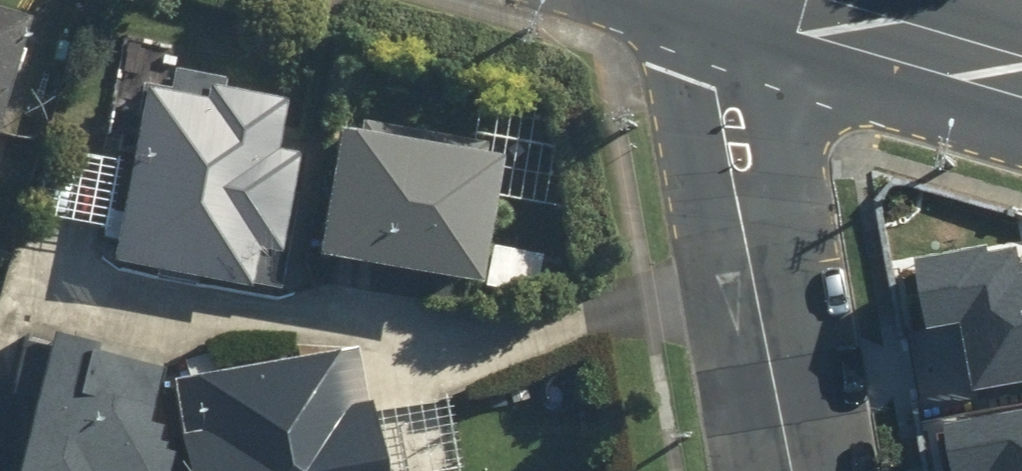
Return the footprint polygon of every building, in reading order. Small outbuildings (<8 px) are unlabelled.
[(0,1),(0,147),(39,12),(0,1)] [(154,86),(122,262),(258,285),(264,249),(285,252),(302,153),(289,151),(298,96),(218,83),(216,96),(154,86)] [(514,144),(343,125),(328,256),(500,275),(514,144)] [(968,392),(1021,383),(1021,238),(912,258),(924,329),(956,324),(968,392)] [(174,368),(64,332),(60,344),(29,336),(17,379),(8,377),(0,407),(0,470),(175,470),(183,443),(171,440),(179,414),(162,409),(174,368)] [(185,375),(202,470),(398,470),(374,340),(185,375)] [(943,420),(952,470),(1021,470),(1021,406),(943,420)]
